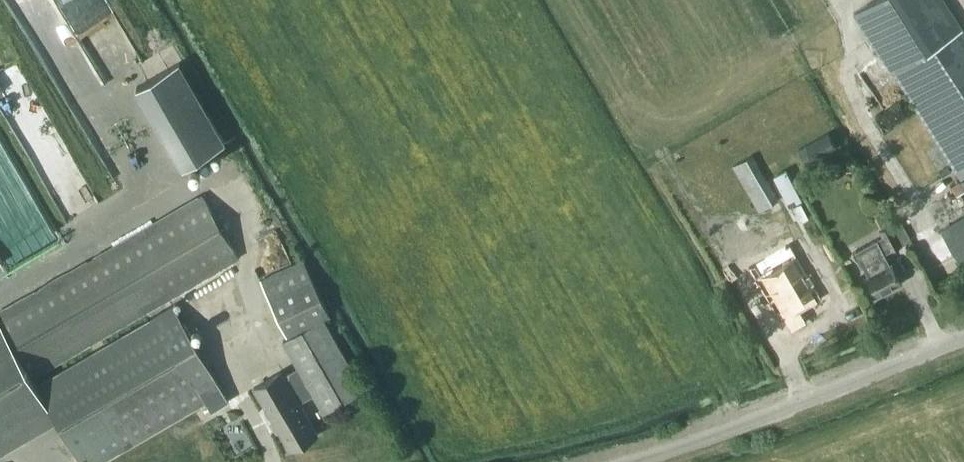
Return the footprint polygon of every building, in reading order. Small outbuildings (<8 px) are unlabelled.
[(963,183),(963,30),(945,0),(874,0),(855,12),(893,73),(894,73),(963,183)] [(100,86),(70,26),(52,35),(54,41),(41,48),(68,102),(100,86)] [(77,164),(15,62),(0,71),(0,110),(45,184),(77,164)] [(138,89),(184,169),(226,145),(179,65),(138,89)] [(828,133),(798,149),(807,165),(837,148),(828,133)] [(732,165),(758,211),(779,199),(752,154),(732,165)] [(951,185),(957,194),(963,190),(963,188),(959,180),(951,185)] [(225,394),(169,297),(238,257),(204,199),(0,315),(0,453),(57,421),(80,461),(105,461),(208,404),(212,411),(229,401),(225,394)] [(942,230),(963,265),(963,216),(942,230)] [(891,251),(903,245),(892,223),(880,230),(883,236),(856,251),(869,275),(868,276),(878,296),(902,283),(892,264),(891,264),(885,254),(891,251)] [(783,312),(793,330),(809,320),(804,312),(824,300),(813,281),(821,276),(811,259),(803,263),(792,245),(750,269),(777,315),(783,312)] [(258,283),(285,337),(328,314),(301,261),(258,283)] [(255,390),(292,451),(319,435),(300,404),(315,396),(325,412),(364,388),(322,319),(283,342),(299,368),(284,377),(282,373),(255,390)]
